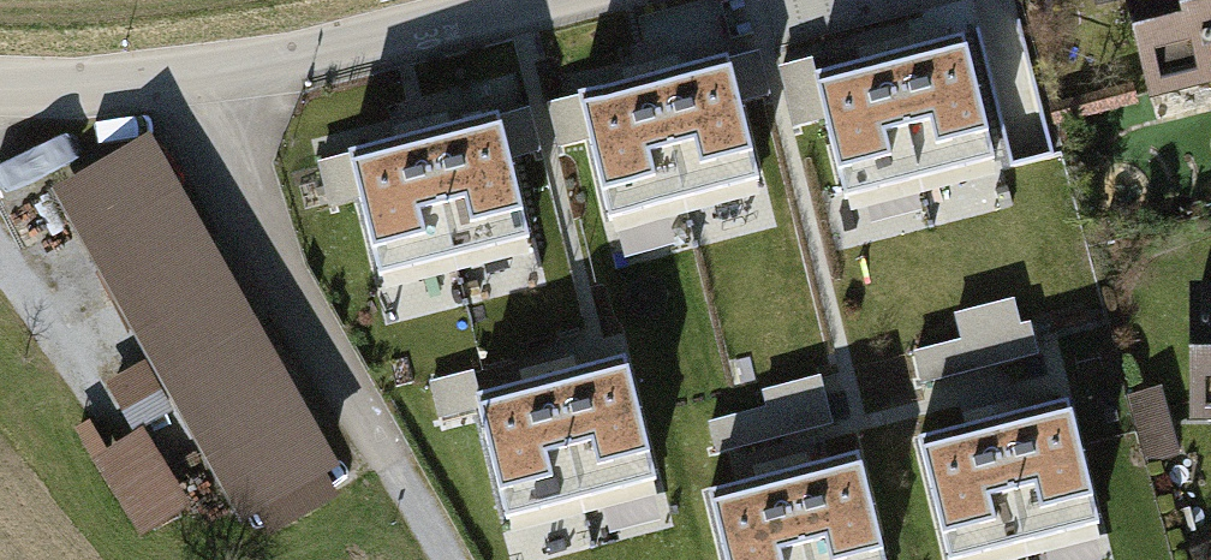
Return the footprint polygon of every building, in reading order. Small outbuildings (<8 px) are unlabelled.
[(1166,133),(1210,123),(1210,0),(1136,0),(1166,133)] [(962,38),(873,60),(904,183),(993,160),(962,38)] [(756,53),(652,79),(683,199),(787,173),(756,53)] [(873,60),(784,83),(815,205),(904,183),(873,60)] [(1009,165),(1057,151),(1031,62),(984,76),(1009,165)] [(652,79),(548,105),(579,225),(683,199),(652,79)] [(527,111),(423,137),(453,258),(557,232),(527,111)] [(423,137),(319,162),(349,283),(453,258),(423,137)] [(157,159),(65,210),(251,541),(343,489),(157,159)] [(918,349),(924,380),(1038,358),(1026,295),(956,309),(962,341),(918,349)] [(1200,296),(1200,455),(1210,455),(1210,296),(1200,296)] [(624,358),(551,377),(583,499),(656,480),(624,358)] [(551,377),(478,396),(510,518),(583,499),(551,377)] [(1068,402),(993,421),(1025,544),(1100,524),(1068,402)] [(918,441),(948,559),(961,559),(1025,544),(993,421),(918,441)] [(150,444),(101,475),(152,558),(201,527),(150,444)] [(783,473),(805,559),(886,559),(859,454),(783,473)] [(708,493),(725,559),(805,559),(783,473),(708,493)]
